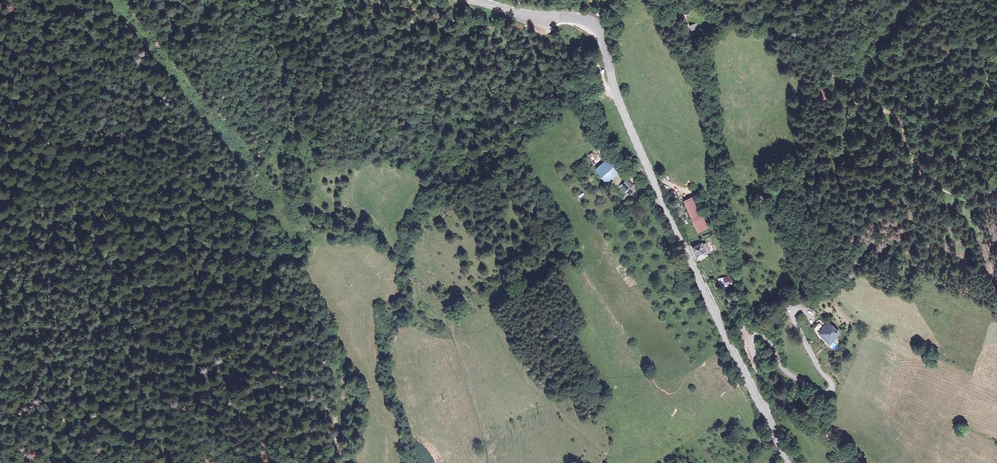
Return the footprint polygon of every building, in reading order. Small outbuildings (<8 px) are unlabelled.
[(587,151),(597,167),(605,161),(596,146),(587,151)] [(614,160),(611,157),(603,164),(606,167),(614,160)] [(620,168),(614,160),(606,167),(603,164),(599,168),(598,170),(600,172),(602,170),(608,178),(607,180),(609,182),(611,181),(616,175),(615,174),(614,173),(620,168)] [(633,186),(627,179),(623,183),(629,189),(633,186)] [(698,195),(685,201),(698,228),(710,222),(698,195)] [(703,243),(694,248),(699,260),(709,255),(706,250),(708,249),(706,245),(705,246),(703,243)] [(720,279),(723,289),(733,287),(731,276),(720,279)] [(838,331),(829,321),(824,326),(821,322),(813,326),(829,342),(835,337),(834,335),(838,331)]
